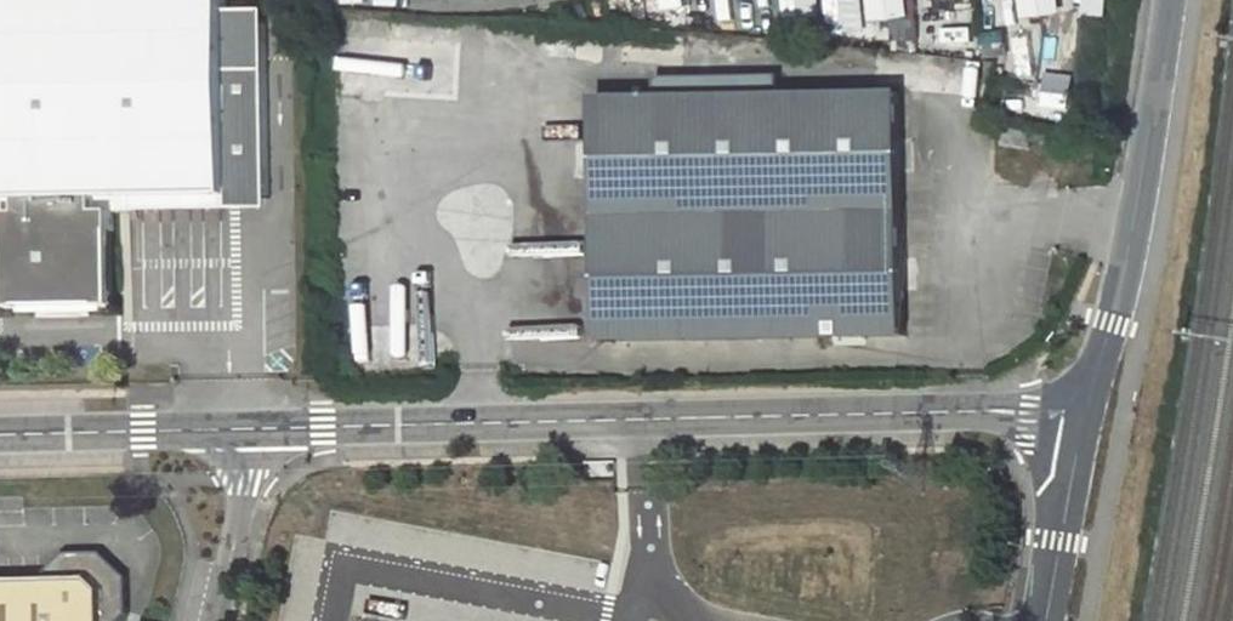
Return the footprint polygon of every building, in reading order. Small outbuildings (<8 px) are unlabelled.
[(28,199),(29,213),(13,213),(14,308),(124,306),(122,211),(106,212),(106,197),(276,194),(273,68),(235,69),(233,0),(0,0),(0,199),(28,199)] [(879,22),(903,19),(901,0),(876,0),(879,22)] [(1031,19),(1055,16),(1053,0),(1028,0),(1031,19)] [(1084,17),(1105,18),(1107,0),(1086,0),(1084,17)] [(1038,73),(1033,117),(1073,122),(1078,78),(1038,73)] [(600,346),(904,342),(901,98),(809,99),(809,79),(657,80),(658,101),(597,101),(600,346)] [(1027,136),(1002,133),(1000,150),(1025,153),(1027,136)] [(1043,138),(1033,136),(1031,146),(1042,148),(1043,138)] [(127,620),(128,585),(117,585),(101,568),(101,558),(64,559),(51,584),(0,585),(0,620),(126,620),(127,620)] [(128,585),(101,558),(101,568),(117,585),(128,585)]
